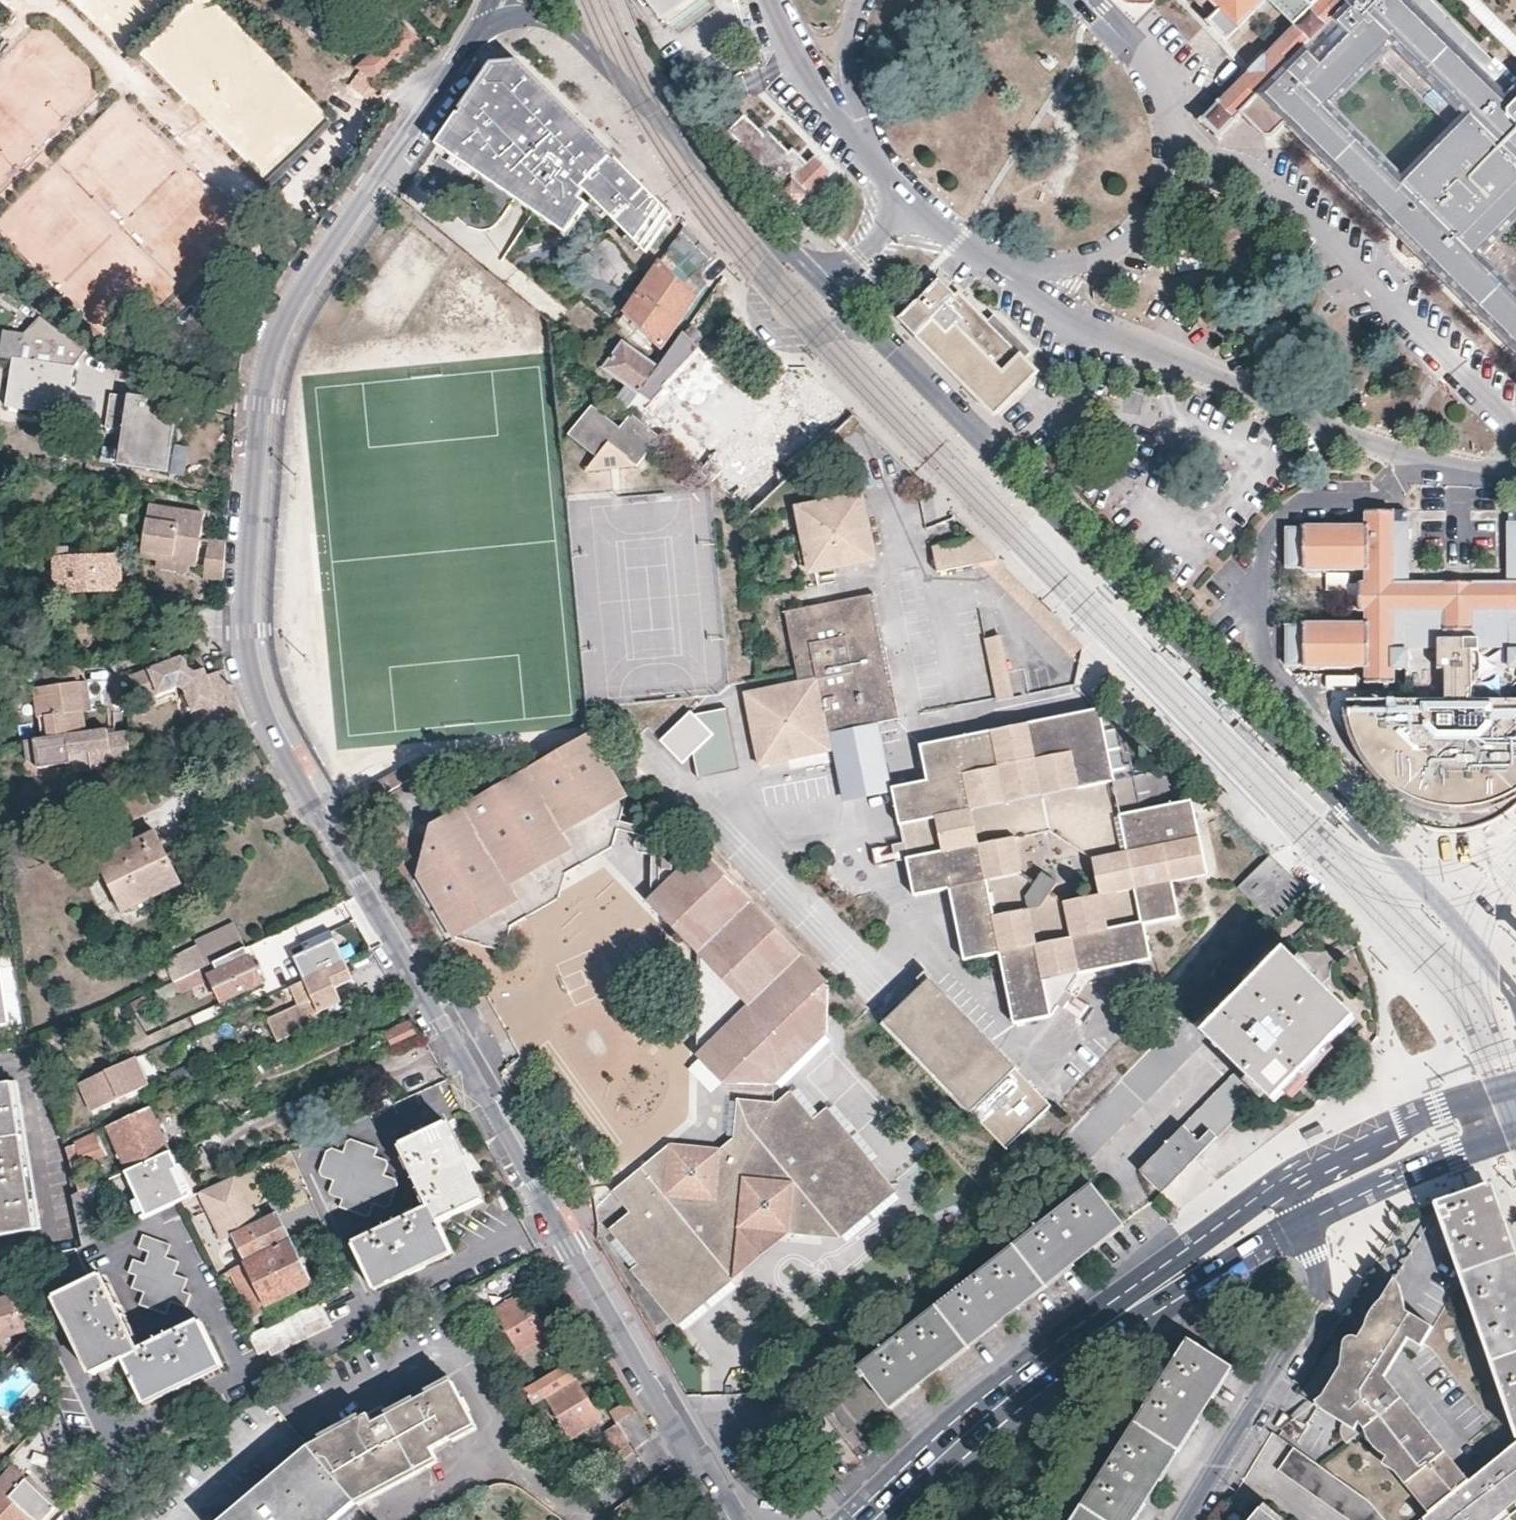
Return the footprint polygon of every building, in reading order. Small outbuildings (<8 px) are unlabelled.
[(667,18),(669,18),(691,0),(653,0),(667,18)] [(1205,13),(1212,6),(1206,0),(1192,0),(1205,13)] [(1287,21),(1195,115),(1213,134),(1235,111),(1257,135),(1267,133),(1279,120),(1515,357),(1515,261),(1492,237),(1395,173),(1326,104),(1374,55),(1406,0),(1308,0),(1287,21)] [(1212,6),(1205,13),(1201,17),(1221,38),(1257,0),(1206,0),(1212,6)] [(1287,21),(1308,0),(1266,0),(1287,21)] [(1429,0),(1406,0),(1374,55),(1444,123),(1395,173),(1492,237),(1515,213),(1515,80),(1512,77),(1488,53),(1486,55),(1429,0)] [(401,21),(359,66),(380,80),(410,48),(418,39),(401,21)] [(493,60),(439,138),(571,228),(596,200),(600,195),(611,206),(652,247),(676,213),(619,156),(620,155),(521,57),(493,60)] [(736,150),(798,212),(816,194),(814,191),(835,170),(819,153),(811,161),(797,147),(794,150),(773,130),(770,133),(749,112),(740,121),(734,114),(717,131),(736,150)] [(600,195),(596,200),(607,210),(611,206),(600,195)] [(689,226),(674,248),(703,274),(721,257),(711,247),(689,226)] [(674,248),(672,245),(623,317),(665,347),(711,282),(703,274),(674,248)] [(904,318),(999,413),(1043,370),(965,292),(962,295),(945,278),(904,318)] [(80,336),(44,312),(32,331),(5,326),(1,351),(14,354),(8,400),(67,410),(76,357),(87,342),(80,336)] [(620,396),(633,407),(635,404),(660,367),(627,341),(610,366),(629,382),(620,396)] [(124,431),(130,395),(113,392),(106,428),(124,431)] [(173,445),(179,402),(130,395),(124,431),(119,465),(169,472),(173,445)] [(639,465),(662,437),(632,414),(621,428),(593,405),(568,434),(597,457),(609,442),(639,465)] [(873,554),(860,490),(797,503),(810,566),(873,554)] [(197,562),(201,533),(205,509),(153,501),(152,501),(152,502),(143,552),(157,555),(189,561),(197,562)] [(1515,529),(1515,581),(1413,581),(1412,530),(1398,529),(1398,518),(1369,519),(1369,529),(1305,530),(1304,537),(1291,538),(1291,568),(1305,567),(1305,573),(1369,573),(1369,586),(1363,586),(1363,615),(1369,615),(1369,627),(1304,627),(1303,634),(1292,634),(1292,662),(1304,662),(1304,669),(1370,669),(1370,684),(1401,684),(1400,669),(1412,669),(1412,654),(1441,653),(1442,673),(1449,673),(1448,704),(1390,705),(1390,714),(1352,715),(1357,738),(1370,765),(1387,785),(1411,801),(1437,811),(1463,813),(1498,809),(1515,800),(1515,705),(1474,705),(1474,654),(1482,654),(1481,652),(1515,652),(1515,668),(1515,529)] [(197,562),(205,564),(209,535),(201,533),(197,562)] [(999,556),(975,533),(931,542),(937,568),(966,563),(979,560),(999,556)] [(225,574),(228,538),(209,535),(205,564),(205,573),(225,574)] [(122,586),(120,552),(57,553),(56,552),(56,551),(55,543),(55,542),(54,542),(54,541),(53,541),(40,541),(39,543),(22,544),(22,555),(36,555),(38,586),(57,586),(58,587),(101,586),(122,586)] [(188,568),(189,561),(157,555),(156,563),(179,567),(188,568)] [(1083,640),(999,556),(979,560),(1072,652),(1078,645),(1083,640)] [(901,712),(874,588),(776,609),(791,678),(747,688),(762,759),(832,745),(828,727),(879,717),(901,712)] [(1013,696),(1001,636),(984,639),(996,700),(1013,696)] [(189,661),(185,651),(127,673),(134,690),(147,685),(156,689),(178,682),(185,685),(194,705),(191,706),(201,729),(244,713),(242,710),(233,689),(233,688),(226,662),(208,669),(205,662),(197,664),(189,661)] [(77,677),(75,661),(43,663),(44,683),(34,685),(40,735),(83,728),(80,706),(77,677)] [(1353,681),(1353,672),(1323,673),(1324,683),(1353,681)] [(1208,691),(1193,675),(1191,677),(1188,680),(1203,696),(1208,691)] [(84,677),(77,677),(80,706),(87,705),(86,693),(84,677)] [(1240,722),(1219,701),(1217,704),(1214,706),(1235,727),(1237,725),(1240,722)] [(1101,707),(924,741),(931,775),(893,783),(895,792),(917,892),(953,885),(967,955),(1001,949),(1017,1020),(1053,1014),(1078,970),(1153,954),(1146,919),(1182,911),(1175,875),(1210,867),(1195,797),(1179,800),(1171,764),(1137,769),(1125,725),(1108,726),(1101,707)] [(689,710),(658,740),(682,765),(693,754),(698,778),(740,769),(727,708),(694,715),(689,710)] [(1174,724),(1158,708),(1156,710),(1153,713),(1169,729),(1174,724)] [(832,745),(844,803),(895,792),(893,783),(879,717),(828,727),(832,745)] [(40,735),(22,738),(24,754),(38,762),(64,758),(75,765),(92,763),(91,758),(130,752),(129,726),(109,728),(109,725),(83,728),(40,735)] [(520,897),(567,870),(583,861),(574,845),(607,827),(599,812),(630,794),(594,732),(432,821),(420,873),(455,934),(508,948),(514,921),(530,913),(520,897)] [(1266,748),(1250,732),(1245,737),(1261,753),(1263,751),(1266,748)] [(1205,756),(1184,734),(1179,739),(1200,760),(1202,758),(1205,756)] [(1231,782),(1216,766),(1211,771),(1226,787),(1229,784),(1231,782)] [(574,845),(583,861),(617,841),(620,831),(622,821),(630,794),(599,812),(607,827),(574,845)] [(652,838),(654,896),(661,889),(661,832),(622,821),(620,831),(652,838)] [(170,854),(157,828),(101,858),(125,907),(182,877),(170,854)] [(701,1048),(729,1077),(777,1080),(831,1028),(832,977),(733,873),(706,845),(692,859),(718,887),(679,923),(704,951),(702,1000),(716,1000),(716,1025),(702,1025),(701,1048)] [(1300,885),(1269,853),(1237,887),(1271,922),(1304,889),(1300,885)] [(718,887),(692,859),(661,889),(654,896),(679,923),(718,887)] [(562,894),(567,870),(520,897),(530,913),(562,894)] [(329,922),(322,907),(297,918),(304,933),(329,922)] [(175,976),(245,943),(234,918),(195,937),(198,943),(167,958),(175,976)] [(256,965),(245,943),(175,976),(180,986),(210,972),(222,997),(263,978),(256,965)] [(1203,1030),(1184,1012),(1056,1144),(1078,1165),(1207,1033),(1240,1065),(1181,1127),(1140,1167),(1162,1189),(1176,1175),(1211,1139),(1214,1136),(1263,1085),(1273,1096),(1355,1014),(1314,973),(1287,946),(1203,1030)] [(273,1011),(284,1035),(323,1017),(318,1006),(326,1003),(344,995),(338,981),(354,974),(350,965),(346,956),(310,972),(318,990),(304,996),(273,1011)] [(1,966),(0,966),(0,1024),(10,1022),(1,966)] [(310,972),(296,979),(304,996),(318,990),(310,972)] [(887,1021),(1007,1150),(1055,1104),(933,978),(887,1021)] [(136,1007),(149,1000),(146,993),(132,999),(136,1007)] [(702,1000),(702,1025),(716,1025),(716,1000),(702,1000)] [(318,1006),(323,1017),(332,1014),(326,1003),(318,1006)] [(397,1043),(423,1030),(416,1016),(390,1027),(397,1043)] [(152,1079),(139,1051),(80,1079),(93,1108),(152,1079)] [(200,1072),(194,1059),(193,1058),(170,1068),(177,1082),(200,1072)] [(871,1202),(894,1183),(824,1101),(810,1112),(785,1084),(772,1095),(737,1093),(733,1130),(719,1142),(669,1137),(614,1183),(630,1204),(617,1215),(616,1229),(637,1255),(637,1270),(676,1319),(696,1301),(699,1287),(710,1289),(733,1270),(738,1222),(839,1230),(859,1213),(861,1201),(871,1202)] [(16,1085),(0,1088),(0,1241),(41,1235),(16,1085)] [(161,1126),(151,1103),(106,1123),(127,1169),(171,1149),(161,1126)] [(442,1219),(484,1198),(464,1158),(445,1119),(403,1140),(435,1204),(356,1244),(376,1285),(423,1262),(456,1246),(442,1219)] [(107,1151),(97,1127),(64,1142),(77,1192),(88,1187),(81,1162),(107,1151)] [(397,1175),(389,1172),(391,1163),(389,1158),(376,1153),(378,1145),(367,1141),(353,1136),(349,1138),(345,1151),(332,1146),(326,1148),(322,1160),(324,1167),(337,1172),(332,1184),(336,1192),(345,1196),(343,1203),(368,1212),(371,1212),(374,1202),(384,1205),(392,1202),(399,1181),(397,1175)] [(181,1171),(171,1149),(127,1169),(147,1212),(182,1196),(190,1192),(181,1171)] [(1089,1179),(1080,1168),(1055,1187),(1064,1200),(1089,1179)] [(235,1172),(199,1188),(225,1241),(232,1237),(237,1235),(248,1257),(231,1266),(254,1310),(267,1304),(265,1300),(312,1278),(291,1236),(278,1209),(258,1219),(235,1172)] [(1121,1218),(1089,1179),(1064,1200),(1006,1247),(835,1383),(844,1395),(834,1403),(851,1423),(860,1416),(864,1421),(951,1352),(963,1343),(1033,1287),(1121,1218)] [(1512,1259),(1493,1206),(1488,1191),(1486,1185),(1434,1204),(1450,1251),(1470,1308),(1515,1437),(1515,1272),(1512,1259)] [(88,1187),(77,1192),(71,1195),(80,1244),(102,1233),(88,1187)] [(183,1286),(186,1274),(176,1270),(180,1258),(167,1253),(170,1241),(142,1231),(138,1243),(146,1245),(142,1259),(131,1255),(127,1268),(133,1270),(129,1282),(143,1286),(139,1299),(166,1309),(170,1296),(185,1301),(189,1288),(183,1286)] [(87,1273),(74,1245),(44,1250),(60,1285),(87,1273)] [(6,1257),(0,1258),(0,1266),(9,1265),(6,1257)] [(94,1371),(100,1369),(124,1356),(129,1369),(144,1399),(222,1362),(200,1317),(138,1349),(99,1270),(55,1291),(94,1371)] [(1399,1478),(1427,1513),(1468,1479),(1388,1383),(1411,1345),(1425,1353),(1437,1333),(1409,1316),(1407,1303),(1404,1292),(1398,1283),(1383,1307),(1376,1313),(1371,1323),(1368,1334),(1361,1344),(1356,1342),(1351,1343),(1348,1346),(1346,1352),(1343,1374),(1326,1403),(1318,1408),(1327,1417),(1340,1425),(1358,1436),(1363,1429),(1367,1436),(1370,1443),(1374,1450),(1378,1455),(1386,1461),(1391,1464),(1387,1471),(1399,1478)] [(28,1323),(17,1288),(0,1293),(0,1333),(28,1323)] [(537,1309),(526,1290),(496,1307),(520,1348),(550,1331),(537,1309)] [(320,1295),(248,1330),(257,1349),(269,1344),(272,1351),(334,1322),(320,1295)] [(1144,1494),(1201,1406),(1230,1362),(1189,1334),(1070,1519),(1128,1519),(1144,1494)] [(586,1388),(577,1374),(576,1374),(569,1362),(539,1379),(546,1392),(549,1391),(564,1415),(558,1419),(567,1433),(572,1431),(573,1433),(602,1415),(586,1388)] [(308,1442),(355,1498),(402,1473),(437,1455),(432,1445),(474,1422),(451,1378),(387,1411),(382,1403),(308,1442)] [(615,1409),(620,1419),(637,1406),(631,1396),(615,1409)] [(620,1419),(630,1437),(635,1446),(651,1430),(647,1424),(637,1406),(620,1419)] [(58,1413),(42,1418),(54,1450),(70,1445),(58,1413)] [(610,1425),(621,1445),(630,1437),(620,1419),(610,1425)] [(1423,1517),(1425,1519),(1502,1519),(1515,1509),(1515,1440),(1468,1479),(1427,1513),(1423,1517)] [(355,1498),(308,1442),(218,1519),(330,1519),(355,1498)] [(1292,1447),(1277,1471),(1342,1519),(1385,1519),(1372,1504),(1292,1447)] [(586,1462),(573,1472),(579,1483),(594,1469),(586,1462)] [(16,1466),(0,1482),(0,1512),(8,1519),(41,1519),(56,1504),(16,1466)] [(1260,1508),(1250,1519),(1274,1519),(1260,1508)]
